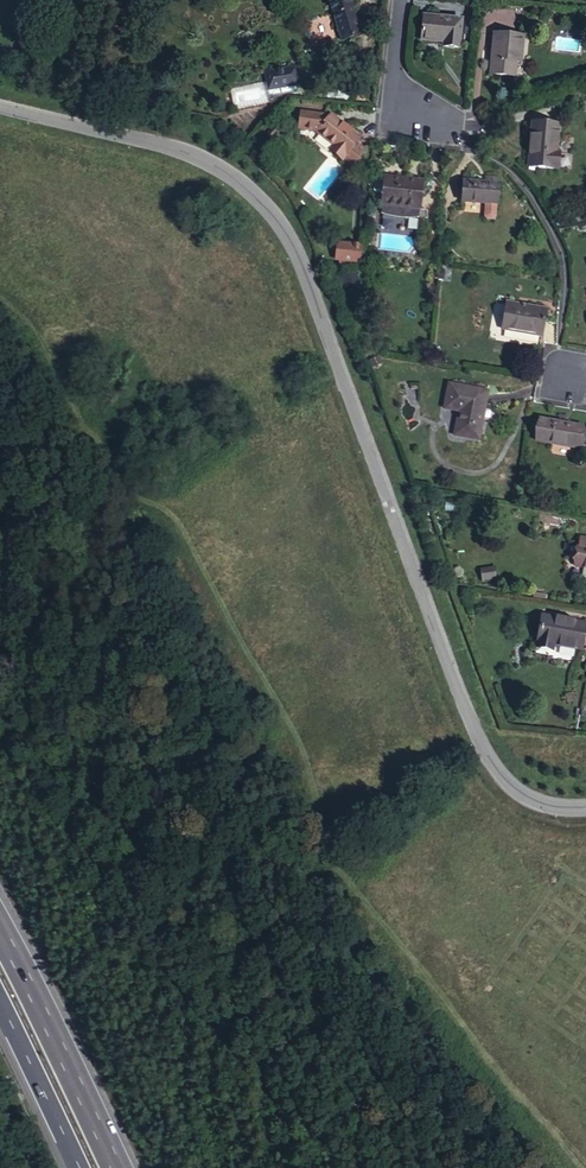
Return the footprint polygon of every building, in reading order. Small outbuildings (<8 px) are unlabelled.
[(341,40),(359,35),(348,0),(329,0),(341,40)] [(459,48),(461,20),(423,16),(421,40),(443,42),(443,46),(459,48)] [(520,63),(523,37),(494,34),(490,74),(514,77),(515,62),(520,63)] [(297,85),(294,68),(267,73),(269,81),(266,82),(267,91),(297,85)] [(234,110),(270,102),(267,91),(266,82),(230,89),(234,110)] [(330,115),(330,116),(300,112),(298,129),(317,132),(316,132),(333,145),(337,148),(333,153),(341,160),(343,157),(352,165),(362,153),(353,145),(359,138),(330,115)] [(556,152),(558,125),(532,123),(528,167),(557,169),(559,153),(556,152)] [(270,140),(278,131),(274,127),(266,135),(270,140)] [(423,181),(384,177),(384,180),(377,179),(375,181),(374,190),(375,192),(382,193),(381,205),(382,205),(381,214),(385,217),(389,218),(393,220),(397,220),(404,221),(410,220),(414,220),(418,218),(423,181)] [(487,177),(486,182),(463,181),(461,202),(484,203),(497,204),(499,178),(487,177)] [(497,204),(484,203),(483,217),(486,220),(493,220),(496,217),(497,204)] [(349,261),(351,244),(337,243),(335,260),(349,261)] [(359,263),(361,246),(351,244),(349,261),(359,263)] [(345,278),(349,289),(360,285),(356,274),(345,278)] [(541,336),(546,310),(506,303),(502,330),(541,336)] [(478,441),(488,392),(448,384),(444,409),(460,412),(455,436),(478,441)] [(578,449),(582,426),(539,419),(535,441),(578,449)] [(578,544),(574,567),(585,569),(585,546),(578,544)] [(482,580),(495,578),(494,568),(481,570),(482,580)] [(585,624),(585,623),(542,615),(536,647),(553,650),(554,645),(581,651),(585,624)]
